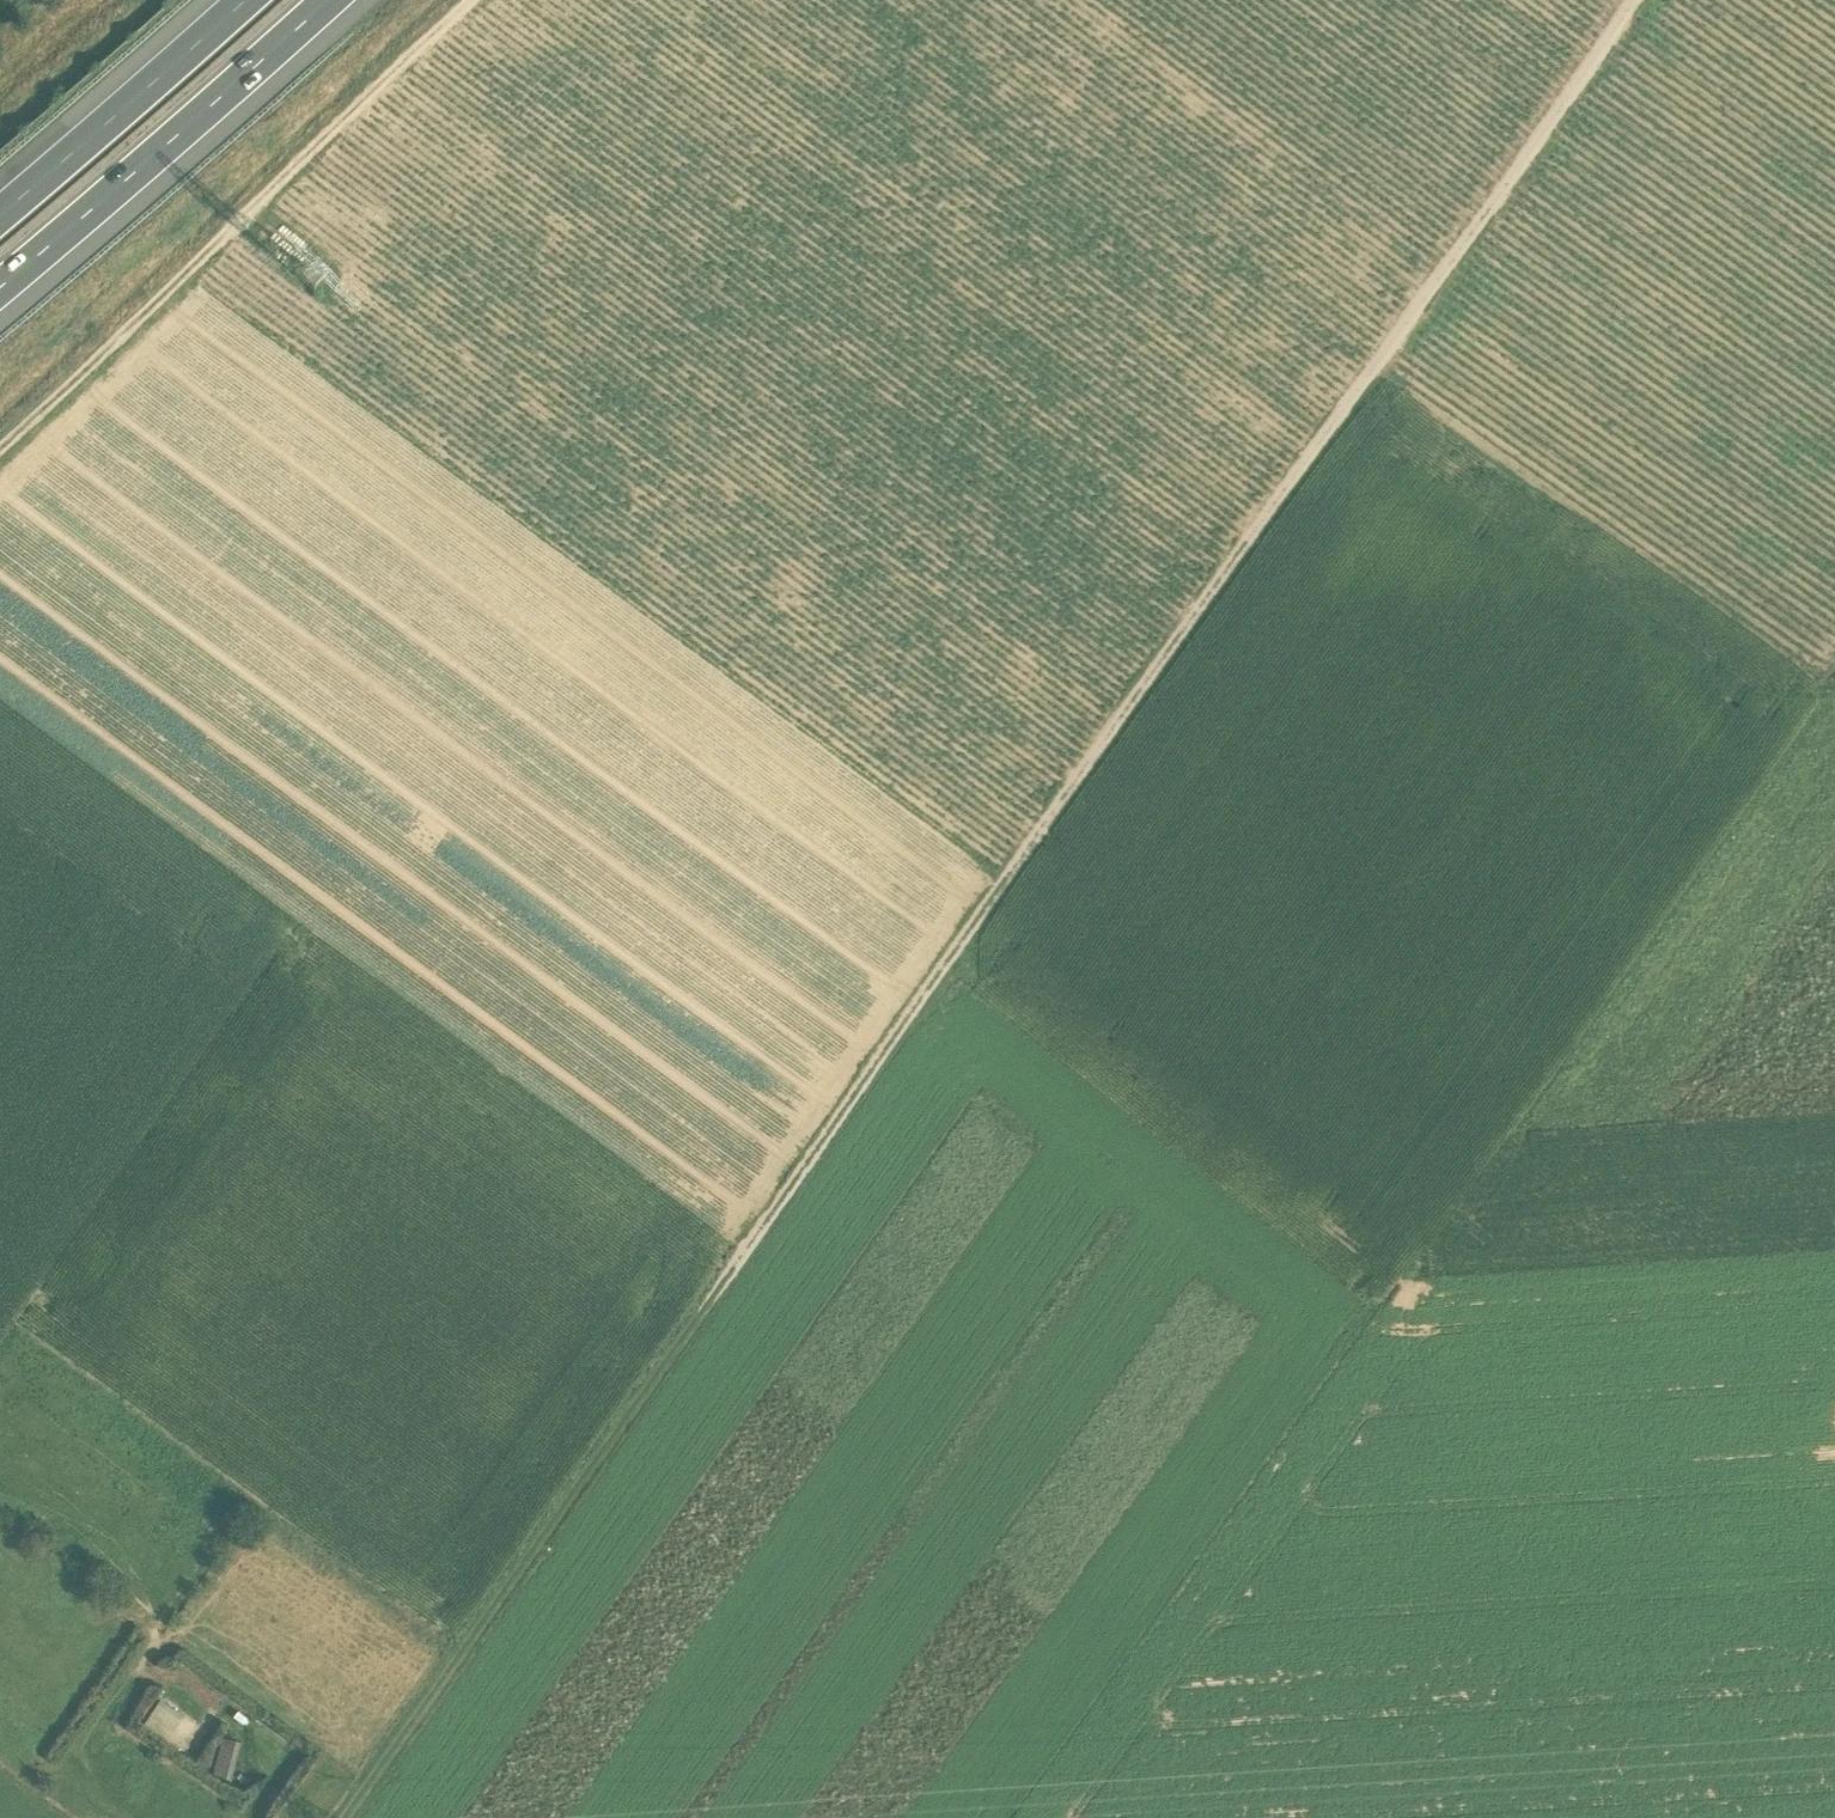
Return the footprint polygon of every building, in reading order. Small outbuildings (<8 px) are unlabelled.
[(185,1717),(161,1700),(144,1724),(168,1740),(185,1717)] [(241,1743),(223,1738),(213,1775),(232,1780),(241,1743)]
